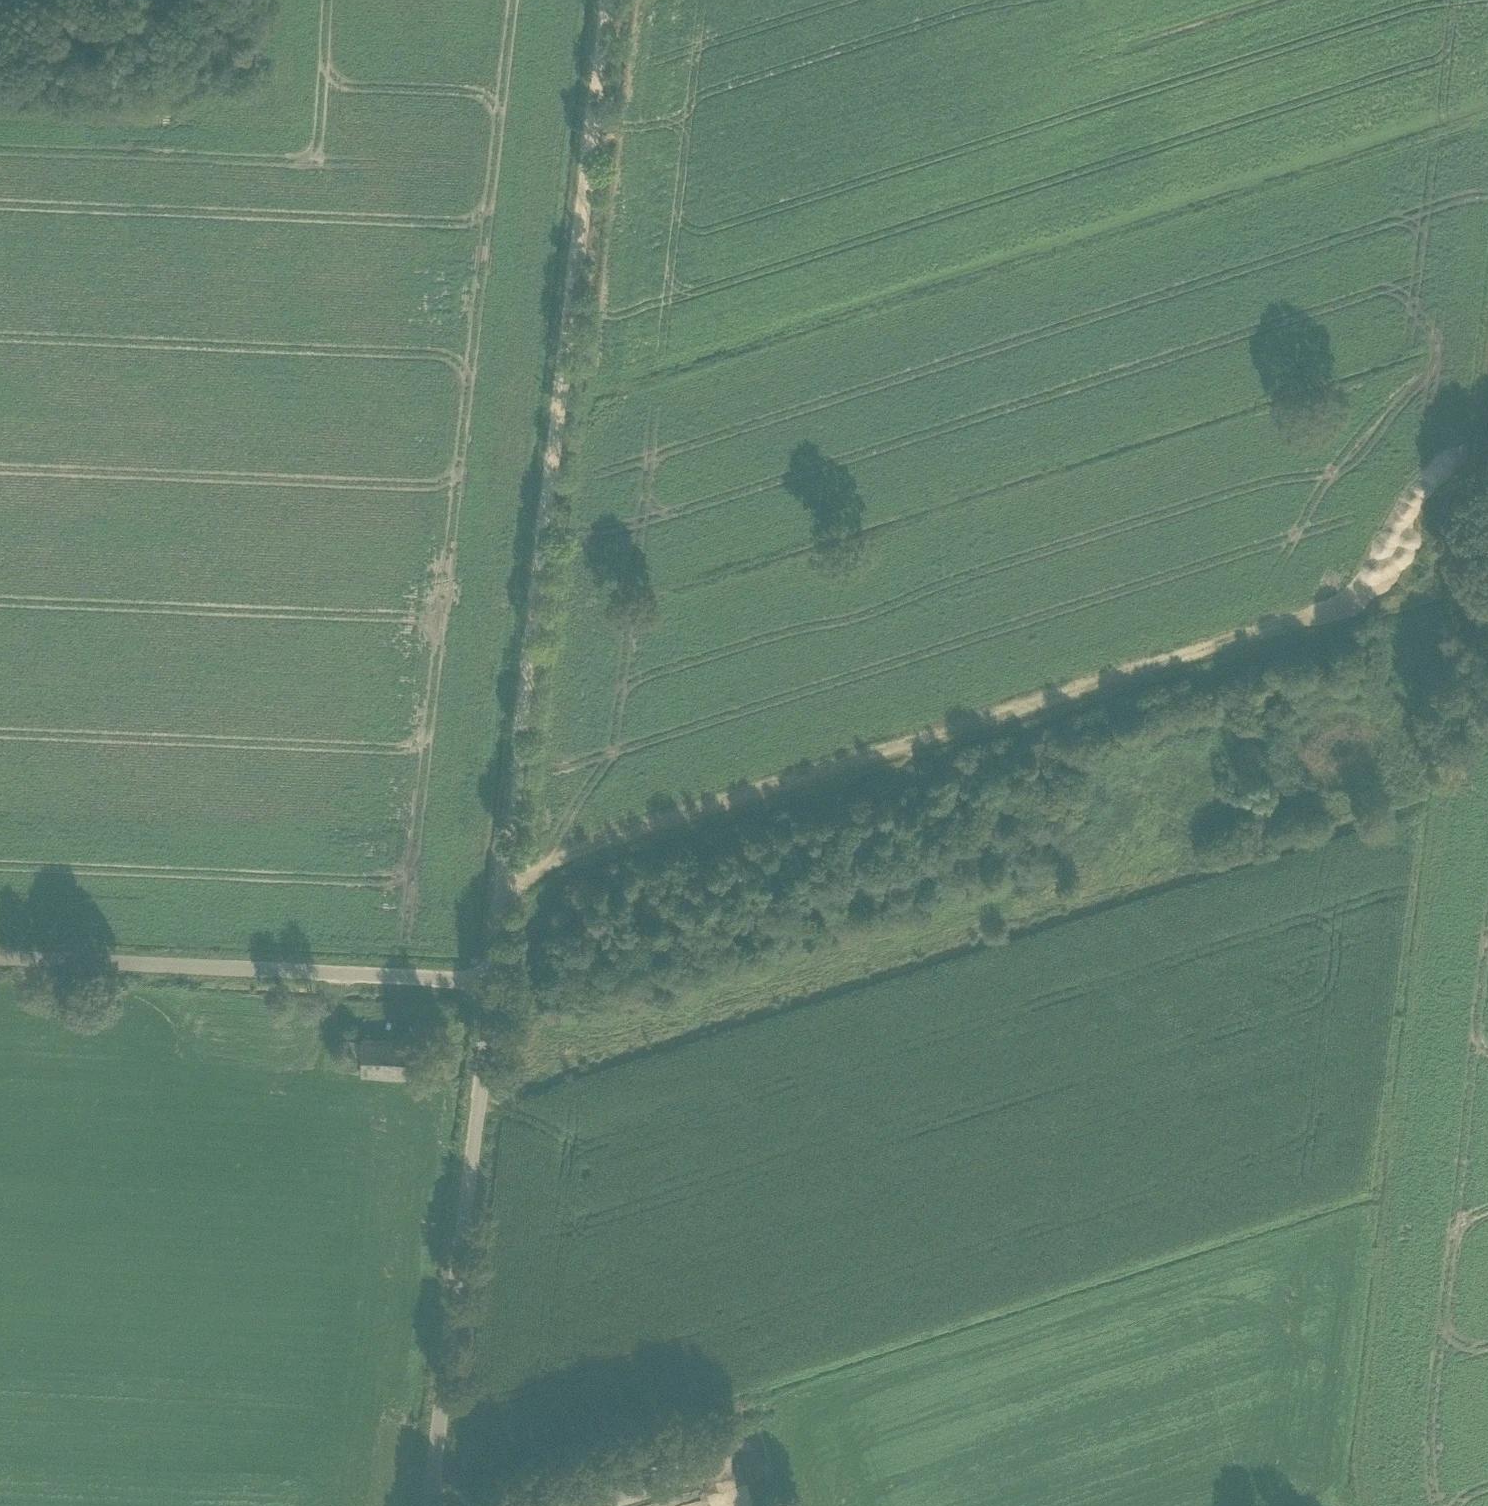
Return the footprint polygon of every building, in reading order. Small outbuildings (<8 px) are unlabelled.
[(359,1069),(412,1073),(414,1042),(346,1037),(345,1053),(361,1054),(359,1069)]
